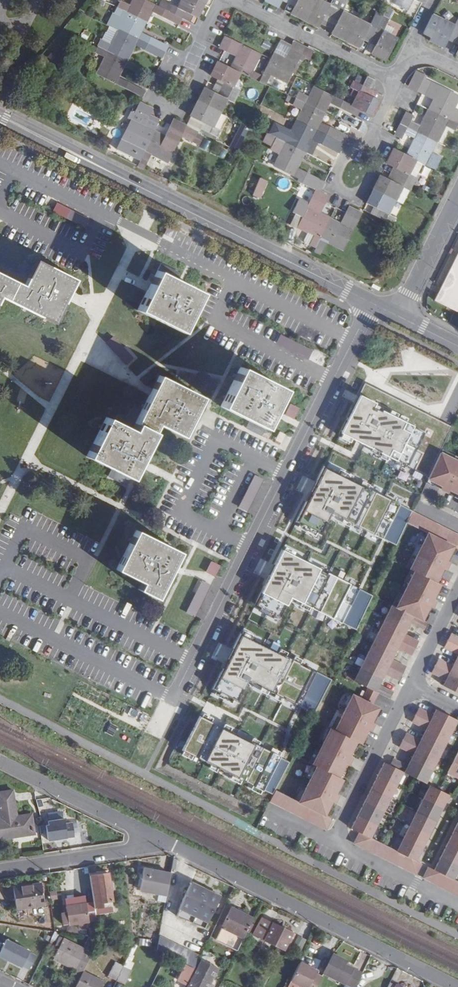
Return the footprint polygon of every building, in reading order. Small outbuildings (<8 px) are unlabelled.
[(120,0),(117,6),(146,21),(149,15),(147,14),(149,10),(178,25),(182,18),(161,7),(147,0),(133,0),(130,5),(120,0)] [(165,0),(161,7),(182,18),(185,11),(191,14),(197,17),(204,4),(196,0),(170,0),(169,3),(165,0)] [(297,1),(293,7),(290,13),(304,20),(314,0),(294,0),(297,1)] [(328,5),(319,0),(314,0),(304,20),(318,26),(321,20),(323,15),(330,18),(338,1),(336,0),(331,0),(328,5)] [(338,1),(330,18),(337,21),(334,26),(331,33),(344,40),(355,18),(341,11),(347,0),(339,0),(338,1)] [(407,10),(412,0),(387,0),(407,10)] [(112,26),(115,27),(118,29),(166,52),(169,45),(139,30),(141,26),(143,27),(146,21),(117,6),(114,12),(118,14),(112,26)] [(191,14),(185,11),(182,18),(188,21),(191,14)] [(456,37),(457,33),(457,18),(457,17),(453,25),(440,19),(432,14),(423,33),(431,37),(429,40),(443,47),(447,39),(449,34),(456,37)] [(323,15),(321,20),(327,23),(330,18),(323,15)] [(381,16),(379,21),(370,38),(377,42),(375,46),(371,54),(385,61),(396,39),(389,36),(382,32),(386,25),(388,20),(381,16)] [(330,18),(327,23),(334,26),(337,21),(330,18)] [(372,18),(369,25),(355,18),(344,40),(358,47),(361,40),(364,35),(370,38),(379,21),(372,18)] [(389,36),(393,29),(386,25),(382,32),(389,36)] [(110,45),(118,29),(115,27),(114,30),(108,27),(105,32),(104,32),(100,40),(108,44),(110,45)] [(108,44),(100,40),(97,46),(127,61),(130,54),(128,53),(133,43),(163,58),(166,52),(118,29),(110,45),(108,44)] [(453,42),(456,37),(449,34),(447,39),(453,42)] [(364,35),(361,40),(368,43),(370,38),(364,35)] [(218,62),(211,76),(217,79),(223,82),(220,89),(237,97),(240,91),(233,86),(240,72),(259,81),(263,75),(253,70),(261,54),(225,36),(218,48),(224,51),(235,57),(230,67),(218,62)] [(370,38),(368,43),(375,46),(377,42),(370,38)] [(284,58),(290,46),(280,40),(273,53),(284,58)] [(273,53),(263,75),(259,81),(265,84),(270,75),(287,83),(301,55),(307,59),(312,50),(305,47),(293,41),(290,46),(284,58),(273,53)] [(105,57),(96,75),(143,97),(146,91),(116,76),(121,65),(124,66),(127,61),(97,46),(94,52),(105,57)] [(415,72),(408,86),(416,90),(422,78),(423,75),(415,72)] [(374,81),(366,77),(361,86),(370,90),(374,81)] [(433,99),(428,109),(457,124),(457,123),(457,109),(454,107),(457,99),(457,96),(422,78),(416,90),(433,99)] [(220,89),(223,82),(217,79),(214,86),(220,89)] [(358,92),(352,105),(360,109),(371,116),(379,103),(372,99),(366,97),(370,90),(361,86),(353,81),(349,88),(358,92)] [(211,92),(217,95),(220,89),(214,86),(211,92)] [(298,93),(295,98),(324,113),(329,103),(356,117),(360,109),(352,105),(313,86),(307,98),(298,93)] [(211,92),(204,89),(197,103),(219,113),(226,99),(233,103),(237,97),(220,89),(217,95),(211,92)] [(372,99),(376,93),(370,90),(366,97),(372,99)] [(301,110),(296,120),(343,144),(345,138),(316,123),(319,118),(321,119),(324,113),(295,98),(292,105),(301,110)] [(152,108),(140,103),(121,140),(117,149),(133,158),(139,161),(154,131),(155,128),(160,119),(149,114),(152,108)] [(219,113),(197,103),(188,122),(217,137),(220,131),(212,126),(219,113)] [(413,115),(406,112),(400,124),(437,142),(445,125),(455,130),(457,124),(428,109),(425,115),(427,116),(422,127),(410,121),(413,115)] [(220,131),(227,118),(219,113),(212,126),(220,131)] [(166,134),(165,137),(154,131),(139,161),(145,164),(150,155),(167,163),(185,125),(184,124),(173,119),(166,134)] [(305,145),(310,135),(340,150),(343,144),(296,120),(288,136),(278,131),(275,138),(304,153),(308,146),(305,145)] [(435,170),(438,164),(442,158),(431,153),(437,142),(400,124),(394,136),(399,139),(401,139),(404,133),(416,139),(411,150),(408,148),(405,155),(414,160),(423,164),(435,170)] [(166,134),(155,128),(154,131),(165,137),(166,134)] [(279,154),(273,166),(302,180),(300,183),(316,191),(319,192),(320,189),(323,183),(296,169),(298,165),(295,164),(298,157),(302,159),(304,153),(275,138),(267,133),(262,141),(271,146),(269,149),(279,154)] [(394,149),(386,163),(393,166),(399,170),(396,176),(413,184),(416,178),(408,174),(414,160),(405,155),(394,149)] [(416,178),(423,164),(414,160),(408,174),(416,178)] [(399,170),(393,166),(389,173),(396,176),(399,170)] [(387,179),(393,183),(396,176),(389,173),(387,179)] [(409,190),(413,184),(396,176),(393,183),(387,179),(379,176),(373,189),(394,200),(401,187),(409,190)] [(253,194),(261,198),(269,181),(260,177),(253,194)] [(403,204),(409,190),(401,187),(394,200),(403,204)] [(395,218),(387,214),(394,200),(373,189),(365,204),(373,208),(379,210),(375,217),(391,225),(395,218)] [(313,235),(308,245),(314,248),(329,219),(319,214),(328,197),(319,192),(316,191),(297,226),(313,235)] [(57,202),(53,211),(85,227),(89,217),(57,202)] [(348,207),(339,224),(329,219),(314,248),(321,251),(325,241),(342,250),(360,213),(348,207)] [(379,210),(373,208),(369,214),(375,217),(379,210)] [(434,299),(457,310),(457,307),(457,252),(434,299)] [(0,274),(0,300),(2,297),(54,324),(76,281),(37,261),(25,286),(0,274)] [(160,264),(137,311),(180,332),(200,293),(175,281),(179,274),(160,264)] [(421,369),(422,367),(409,361),(398,382),(411,389),(412,388),(424,394),(423,395),(436,402),(447,380),(434,373),(433,375),(421,369)] [(283,390),(239,368),(220,407),(248,421),(245,428),(260,435),(283,390)] [(201,397),(159,376),(132,430),(107,418),(88,456),(112,469),(108,476),(127,485),(157,424),(182,436),(201,397)] [(360,446),(416,469),(424,451),(420,450),(429,428),(378,408),(382,400),(361,392),(341,441),(359,448),(360,446)] [(284,414),(293,418),(298,408),(289,404),(284,414)] [(279,429),(284,432),(288,424),(284,421),(279,429)] [(281,431),(276,438),(282,443),(288,435),(281,431)] [(428,479),(442,486),(440,489),(448,493),(449,490),(457,494),(457,462),(440,452),(428,479)] [(248,488),(256,492),(262,480),(254,475),(248,488)] [(241,502),(249,506),(256,492),(248,488),(241,502)] [(407,523),(428,533),(453,546),(457,548),(457,535),(412,512),(407,523)] [(157,599),(180,553),(136,530),(117,569),(143,583),(140,590),(157,599)] [(428,533),(410,569),(414,571),(436,582),(443,568),(446,569),(449,562),(446,561),(453,546),(428,533)] [(289,600),(358,629),(375,589),(282,550),(259,606),(276,613),(273,618),(280,621),(289,600)] [(206,572),(214,576),(219,566),(211,562),(206,572)] [(414,571),(396,607),(422,620),(429,606),(432,607),(436,600),(433,599),(440,584),(436,582),(414,571)] [(201,581),(195,594),(204,598),(210,585),(201,581)] [(188,607),(197,612),(204,598),(195,594),(188,607)] [(392,605),(386,618),(407,628),(410,622),(424,630),(428,623),(422,620),(396,607),(392,605)] [(407,628),(386,618),(380,630),(415,648),(419,641),(404,634),(407,628)] [(380,630),(373,643),(394,654),(397,648),(412,655),(415,648),(380,630)] [(447,640),(457,646),(457,637),(451,633),(447,640)] [(214,697),(238,707),(247,686),(266,694),(269,687),(280,692),(290,671),(301,676),(300,681),(306,683),(314,666),(242,634),(214,697)] [(447,640),(444,647),(457,654),(457,646),(447,640)] [(394,654),(373,643),(367,656),(403,674),(406,667),(391,659),(394,654)] [(367,656),(361,668),(382,679),(385,673),(399,680),(403,674),(367,656)] [(435,666),(457,677),(457,662),(456,660),(453,666),(438,659),(435,666)] [(457,693),(457,677),(435,666),(432,673),(446,680),(443,686),(457,693)] [(382,679),(361,668),(354,681),(368,688),(390,699),(393,692),(379,685),(382,679)] [(314,671),(302,707),(318,712),(330,677),(314,671)] [(368,688),(362,699),(373,705),(379,693),(368,688)] [(352,695),(335,731),(356,741),(360,743),(368,729),(371,731),(374,723),(371,722),(378,708),(362,699),(352,695)] [(418,716),(451,733),(457,720),(436,710),(433,715),(419,708),(415,715),(418,716)] [(418,716),(415,715),(412,722),(427,729),(424,735),(445,745),(451,733),(418,716)] [(330,728),(313,764),(317,766),(338,777),(345,763),(349,765),(352,757),(349,756),(356,741),(335,731),(330,728)] [(405,741),(438,758),(445,745),(424,735),(421,741),(406,733),(403,740),(405,741)] [(403,740),(399,747),(414,754),(411,760),(432,770),(438,758),(405,741),(403,740)] [(448,773),(457,778),(457,752),(448,773)] [(403,772),(426,783),(432,770),(411,760),(408,766),(394,759),(390,765),(392,767),(403,772)] [(384,762),(378,776),(397,785),(403,772),(392,767),(384,762)] [(299,802),(325,815),(332,801),(335,802),(338,795),(335,793),(342,779),(338,777),(317,766),(299,802)] [(378,776),(371,789),(390,798),(397,785),(378,776)] [(430,785),(423,798),(442,808),(449,795),(439,790),(430,785)] [(15,811),(14,801),(15,800),(13,788),(0,789),(0,808),(1,812),(15,811)] [(371,789),(365,802),(383,811),(390,798),(371,789)] [(275,790),(270,801),(285,809),(326,830),(332,818),(331,818),(325,815),(299,802),(275,790)] [(423,798),(417,812),(436,821),(442,808),(423,798)] [(365,802),(358,815),(377,825),(383,811),(365,802)] [(1,815),(0,815),(0,835),(34,830),(31,811),(16,813),(15,811),(1,812),(1,815)] [(417,812),(410,825),(429,834),(436,821),(417,812)] [(48,837),(74,832),(72,819),(65,820),(64,815),(48,818),(48,822),(46,822),(48,837)] [(358,815),(351,828),(360,833),(365,835),(370,838),(377,825),(358,815)] [(410,825),(403,838),(422,847),(429,834),(410,825)] [(448,844),(457,849),(457,832),(454,830),(448,844)] [(360,847),(365,835),(360,833),(355,843),(356,844),(357,845),(358,846),(359,846),(360,847)] [(365,835),(360,847),(365,849),(371,838),(370,838),(365,835)] [(371,838),(365,849),(371,852),(376,841),(371,838)] [(403,838),(397,851),(399,852),(404,855),(410,858),(416,861),(416,860),(422,847),(403,838)] [(376,841),(371,852),(377,855),(382,844),(376,841)] [(382,844),(377,855),(382,858),(388,847),(383,844),(382,844)] [(441,857),(457,865),(457,849),(448,844),(441,857)] [(388,847),(382,858),(388,861),(393,849),(388,847)] [(393,849),(388,861),(393,863),(399,852),(397,851),(393,849)] [(399,852),(393,863),(399,866),(404,855),(399,852)] [(404,855),(399,866),(404,869),(410,858),(404,855)] [(434,870),(440,873),(446,876),(451,878),(453,879),(457,869),(457,865),(441,857),(435,870),(434,870)] [(410,858),(404,869),(410,872),(416,861),(410,858)] [(410,872),(416,875),(422,863),(416,860),(416,861),(410,872)] [(159,898),(160,898),(165,868),(145,864),(141,886),(160,890),(159,898)] [(429,867),(423,878),(429,881),(434,870),(435,870),(429,867)] [(166,899),(172,869),(165,868),(160,898),(166,899)] [(434,870),(429,881),(434,884),(440,873),(434,870)] [(113,904),(108,873),(90,875),(95,907),(113,904)] [(440,873),(434,884),(440,887),(446,876),(440,873)] [(446,876),(440,887),(445,889),(451,878),(446,876)] [(451,878),(445,889),(451,892),(457,881),(453,879),(451,878)] [(218,894),(219,893),(191,879),(172,918),(201,932),(219,895),(218,894)] [(45,901),(42,881),(14,885),(17,905),(45,901)] [(89,913),(84,887),(64,890),(67,905),(60,906),(62,917),(89,913)] [(52,900),(59,898),(57,889),(50,891),(52,900)] [(218,937),(238,947),(254,915),(233,904),(218,937)] [(263,915),(254,931),(285,946),(287,942),(290,944),(297,931),(263,915)] [(99,935),(90,933),(84,945),(92,950),(99,935)] [(80,973),(84,968),(92,950),(84,945),(62,934),(55,945),(58,946),(54,954),(77,966),(75,970),(80,973)] [(162,934),(157,944),(166,949),(171,938),(162,934)] [(0,947),(0,952),(22,963),(30,948),(6,936),(0,947)] [(204,946),(201,954),(206,956),(209,949),(204,946)] [(337,978),(345,962),(345,961),(346,959),(333,952),(324,971),(337,978)] [(201,956),(194,971),(193,970),(187,981),(185,985),(189,986),(212,986),(215,981),(212,979),(219,965),(201,956)] [(118,959),(111,973),(118,976),(126,963),(118,959)] [(300,959),(291,978),(287,986),(289,986),(300,986),(302,984),(307,986),(316,986),(322,974),(316,970),(317,968),(300,959)] [(177,977),(187,981),(195,965),(186,960),(177,977)] [(356,986),(363,971),(345,961),(345,962),(337,978),(356,986)] [(126,980),(133,966),(126,963),(118,976),(126,980)] [(104,978),(84,968),(80,973),(74,986),(75,986),(100,986),(104,978)]
